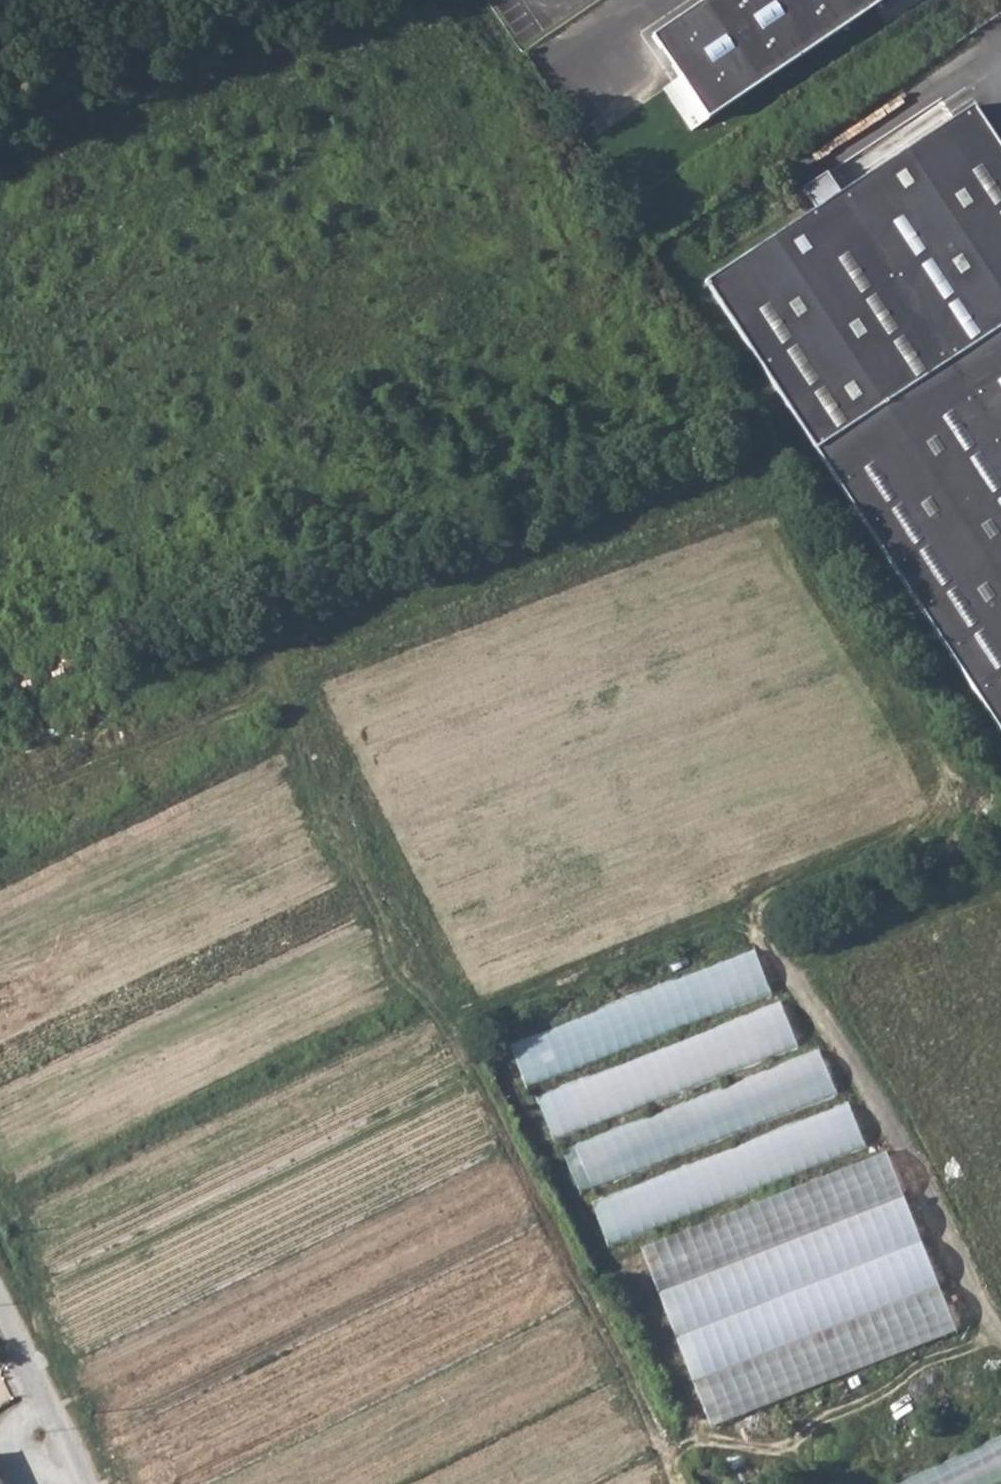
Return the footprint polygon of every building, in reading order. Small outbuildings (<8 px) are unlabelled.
[(707,121),(885,0),(712,0),(653,41),(707,121)] [(1000,739),(1000,143),(977,105),(705,282),(1000,739)] [(505,1043),(523,1089),(772,994),(754,947),(505,1043)] [(552,1141),(794,1047),(777,1002),(535,1097),(552,1141)] [(564,1150),(581,1192),(835,1093),(818,1051),(564,1150)] [(608,1246),(864,1146),(847,1102),(591,1202),(608,1246)] [(637,1247),(707,1428),(954,1332),(883,1151),(637,1247)] [(1000,1483),(1000,1430),(887,1483),(998,1483),(1000,1483)]
